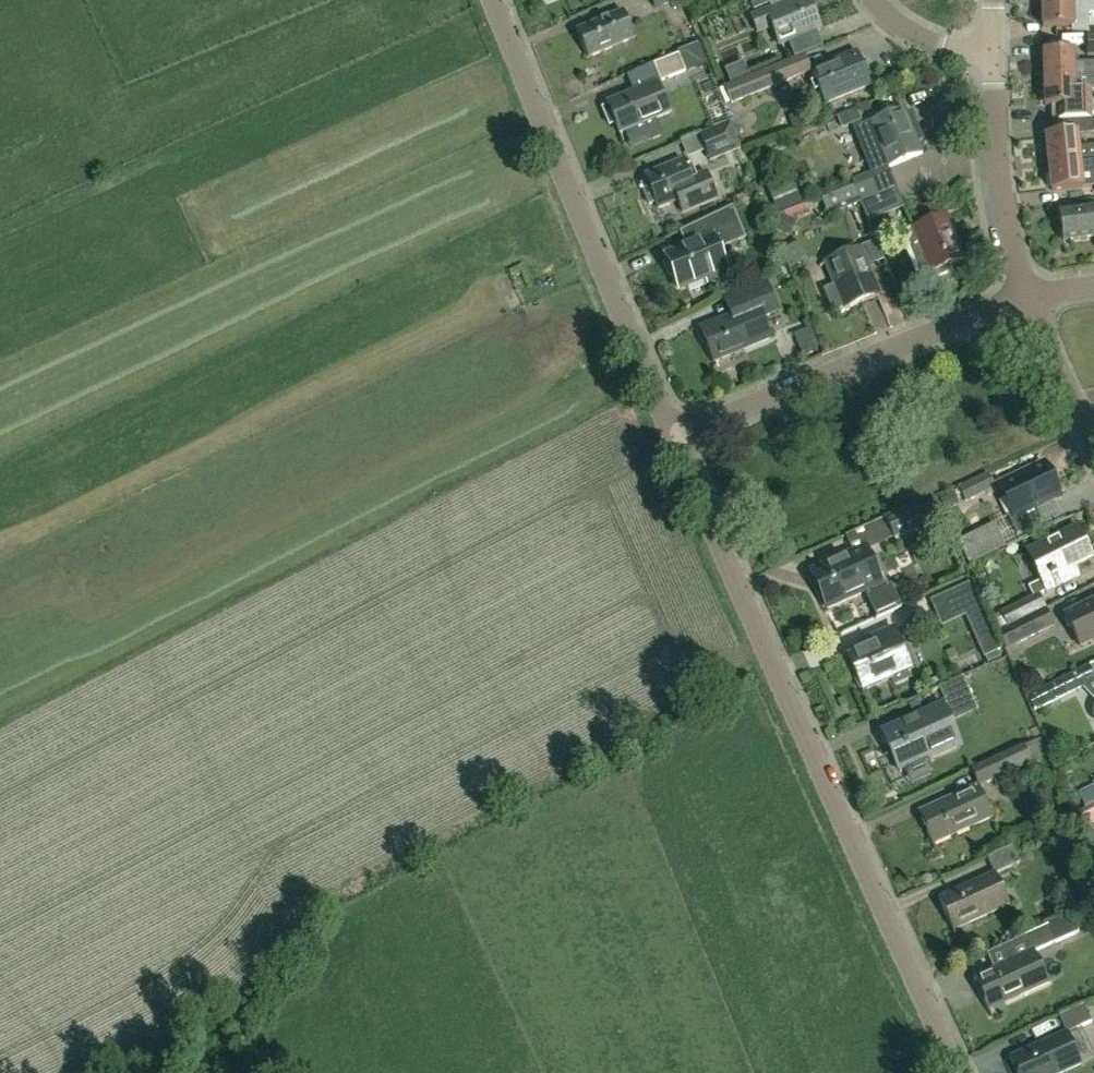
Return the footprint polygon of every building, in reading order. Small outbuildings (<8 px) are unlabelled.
[(751,16),(757,32),(771,26),(778,45),(819,29),(808,0),(800,0),(797,1),(772,11),(771,8),(751,16)] [(1042,26),(1071,25),(1071,32),(1088,32),(1088,12),(1093,12),(1093,0),(1041,0),(1042,26)] [(586,57),(633,38),(622,10),(575,30),(586,57)] [(830,54),(850,47),(847,38),(827,45),(830,54)] [(809,69),(809,71),(823,104),(870,85),(855,50),(810,69),(809,69)] [(1093,76),(1093,63),(1092,63),(1077,63),(1077,53),(1074,53),(1074,50),(1043,50),(1044,77),(1093,76)] [(661,81),(685,71),(678,53),(654,63),(661,81)] [(809,71),(809,69),(810,69),(804,54),(723,86),(730,103),(809,71)] [(1044,77),(1044,87),(1041,87),(1041,102),(1044,102),(1044,105),(1055,104),(1056,119),(1075,119),(1092,118),(1091,90),(1093,90),(1093,76),(1044,77)] [(632,148),(662,135),(654,118),(667,112),(654,82),(606,103),(607,106),(602,108),(609,126),(615,124),(619,133),(624,130),(632,148)] [(911,110),(905,112),(903,106),(861,123),(879,169),(921,152),(917,140),(920,139),(917,130),(919,130),(911,110)] [(1093,158),(1093,143),(1077,145),(1076,134),(1093,133),(1092,118),(1075,119),(1056,119),(1057,134),(1046,135),(1048,162),(1093,158)] [(711,162),(742,149),(730,121),(725,123),(725,122),(699,134),(705,150),(711,162)] [(1048,162),(1051,190),(1081,187),(1081,185),(1093,184),(1093,181),(1093,170),(1093,158),(1048,162)] [(683,166),(680,160),(643,175),(645,181),(639,183),(648,204),(654,201),(656,207),(673,201),(678,213),(714,198),(703,173),(694,176),(689,164),(683,166)] [(857,201),(896,187),(888,169),(851,185),(851,186),(857,201)] [(858,203),(857,201),(851,186),(820,198),(825,210),(829,209),(832,214),(858,203)] [(857,201),(858,203),(864,217),(902,201),(896,187),(857,201)] [(806,200),(787,208),(791,217),(810,209),(806,200)] [(1093,206),(1093,205),(1058,210),(1062,240),(1093,235),(1093,206)] [(732,208),(678,234),(684,247),(664,255),(666,258),(662,262),(667,274),(672,275),(678,288),(704,277),(706,282),(729,273),(719,249),(744,239),(732,208)] [(947,271),(949,267),(948,265),(964,258),(945,212),(902,229),(911,250),(907,251),(918,277),(933,271),(934,273),(938,275),(947,271)] [(834,286),(824,291),(831,308),(838,305),(839,308),(846,305),(846,306),(877,293),(868,273),(866,267),(882,260),(874,241),(858,248),(824,262),(834,286)] [(770,296),(764,281),(732,294),(739,312),(700,328),(713,361),(769,338),(761,317),(777,311),(774,305),(781,302),(778,293),(770,296)] [(1017,533),(1041,521),(1034,508),(1059,496),(1043,463),(999,484),(1014,514),(1009,517),(1017,533)] [(968,508),(1001,489),(992,474),(959,492),(968,508)] [(880,581),(866,550),(915,528),(911,518),(921,513),(916,503),(845,535),(852,550),(833,559),(835,564),(811,574),(826,608),(866,590),(868,593),(865,594),(874,613),(876,613),(878,616),(896,608),(895,604),(899,602),(890,583),(886,585),(883,580),(880,581)] [(972,563),(1005,547),(998,531),(990,535),(988,530),(962,542),(972,563)] [(1000,613),(990,617),(997,632),(1045,608),(1045,607),(1039,594),(1047,590),(1047,591),(1077,577),(1070,564),(1089,555),(1077,530),(1029,553),(1042,579),(1028,586),(1032,596),(999,612),(1000,613)] [(941,624),(980,607),(969,581),(929,598),(941,624)] [(1093,641),(1093,601),(1065,616),(1081,647),(1093,641)] [(1045,608),(997,632),(1006,649),(1005,650),(1011,662),(1022,656),(1016,644),(1054,626),(1045,608)] [(909,678),(906,671),(911,669),(892,627),(863,641),(866,647),(847,656),(856,675),(853,676),(859,689),(862,688),(863,691),(892,678),(895,684),(909,678)] [(1026,697),(1033,711),(1082,686),(1093,699),(1093,677),(1088,666),(1026,697)] [(954,717),(969,712),(961,686),(946,691),(954,717)] [(922,709),(916,696),(906,701),(914,716),(882,731),(900,771),(960,744),(941,701),(922,709)] [(1030,761),(1043,756),(1036,740),(1023,745),(1000,755),(1001,757),(971,770),(978,785),(979,787),(995,780),(997,784),(1011,778),(1008,773),(1031,763),(1030,761)] [(979,787),(978,785),(918,812),(932,844),(992,817),(979,787)] [(1083,833),(1093,857),(1093,828),(1083,833)] [(995,873),(1020,862),(1012,845),(987,857),(995,873)] [(993,884),(989,875),(939,898),(953,930),(1010,905),(999,881),(993,884)] [(1005,1002),(1048,982),(1034,952),(1078,932),(1070,915),(1022,937),(1029,953),(974,978),(986,1006),(1003,998),(1005,1002)] [(1065,1032),(1091,1021),(1084,1005),(1058,1017),(1065,1032)] [(1061,1034),(1010,1056),(1017,1072),(1059,1072),(1081,1063),(1071,1041),(1065,1044),(1061,1034)]
